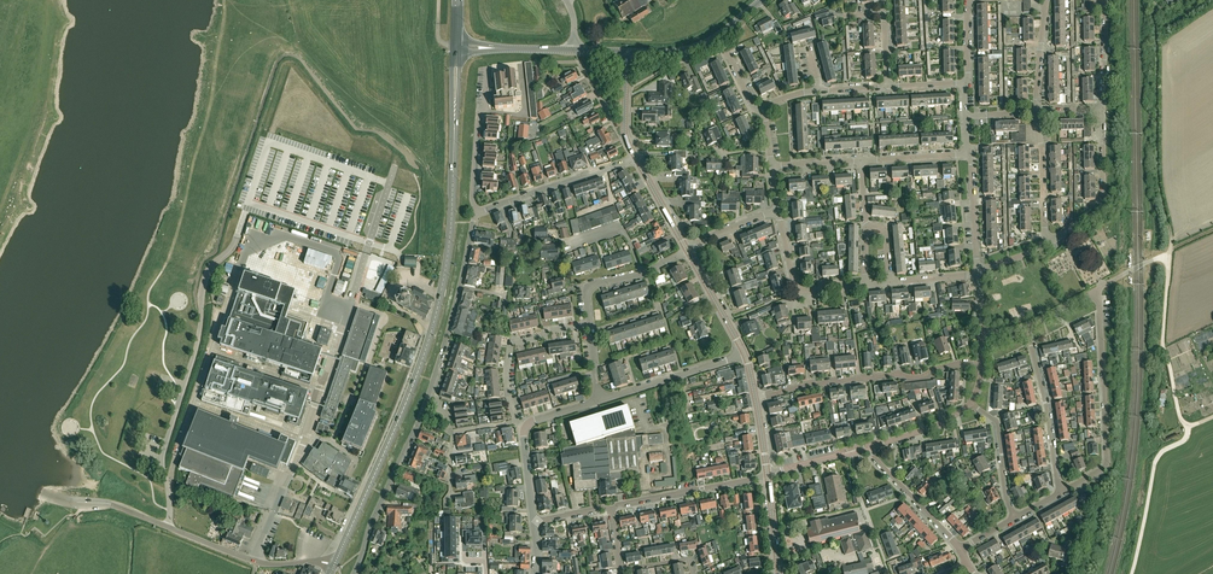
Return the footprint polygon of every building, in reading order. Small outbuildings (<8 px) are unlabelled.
[(649,0),(619,0),(613,4),(623,19),(650,2),(649,0)] [(894,1),(894,9),(904,8),(904,0),(894,1)] [(788,1),(779,6),(785,17),(789,15),(791,17),(798,14),(795,6),(791,8),(788,1)] [(640,20),(646,16),(649,14),(646,8),(642,10),(636,14),(629,18),(633,24),(640,20)] [(905,16),(904,8),(894,9),(895,16),(905,16)] [(816,19),(821,18),(829,15),(828,11),(814,15),(816,19)] [(829,15),(821,18),(823,27),(835,24),(832,15),(829,15)] [(905,16),(895,16),(895,20),(894,20),(894,24),(895,24),(905,23),(905,16)] [(758,26),(755,27),(757,33),(761,31),(762,33),(774,27),(776,30),(775,30),(777,33),(782,31),(777,21),(773,23),(770,17),(757,24),(758,26)] [(792,24),(794,27),(811,20),(810,17),(792,24)] [(1084,19),(1084,26),(1094,26),(1094,18),(1084,19)] [(943,21),(943,29),(953,28),(953,21),(943,21)] [(896,26),(896,32),(906,31),(905,23),(895,24),(894,24),(894,26),(896,26)] [(863,33),(873,33),(873,25),(863,25),(863,33)] [(1084,26),(1085,34),(1094,34),(1094,26),(1084,26)] [(943,29),(943,36),(953,36),(953,28),(943,29)] [(808,40),(805,31),(805,29),(802,30),(802,32),(798,33),(800,42),(805,40),(805,41),(807,40),(808,40)] [(805,31),(808,40),(813,38),(813,39),(815,38),(813,29),(805,31)] [(906,32),(906,31),(896,32),(896,39),(906,39),(906,34),(908,34),(908,31),(906,32)] [(800,42),(798,33),(790,35),(792,44),(798,42),(798,43),(800,42)] [(873,33),(863,33),(864,41),(874,40),(873,33)] [(896,41),(897,47),(904,46),(904,50),(908,50),(908,46),(907,46),(906,39),(896,39),(895,39),(895,41),(896,41)] [(874,40),(864,41),(864,49),(874,48),(874,40)] [(817,45),(819,52),(828,50),(826,43),(817,45)] [(784,47),(785,55),(794,54),(793,49),(793,46),(784,47)] [(740,53),(744,60),(752,56),(748,49),(740,53)] [(819,52),(821,60),(830,58),(828,50),(819,52)] [(1017,50),(1018,58),(1027,58),(1027,50),(1017,50)] [(786,63),(795,62),(794,54),(785,55),(786,63)] [(864,56),(865,64),(875,63),(874,55),(864,56)] [(755,63),(752,56),(744,60),(747,67),(755,63)] [(766,65),(762,67),(764,71),(771,68),(771,67),(766,58),(764,59),(766,65)] [(830,58),(821,60),(823,68),(832,66),(834,65),(833,62),(831,63),(830,58)] [(1018,58),(1018,66),(1028,66),(1027,58),(1018,58)] [(979,67),(989,66),(989,59),(979,59),(979,67)] [(711,65),(714,72),(722,68),(719,61),(711,65)] [(787,71),(796,70),(795,64),(795,62),(786,63),(787,71)] [(755,63),(747,67),(751,74),(759,71),(755,63)] [(876,71),(876,64),(875,64),(875,63),(865,64),(865,71),(876,71)] [(1095,72),(1095,64),(1085,64),(1085,72),(1095,72)] [(834,73),(832,66),(823,68),(825,76),(834,73)] [(921,66),(914,67),(914,76),(922,76),(921,66)] [(1028,73),(1028,66),(1018,66),(1018,74),(1028,73)] [(698,73),(700,78),(703,77),(699,67),(695,69),(697,74),(698,73)] [(902,77),(906,77),(906,67),(898,67),(899,78),(902,78),(902,77)] [(914,67),(906,67),(906,77),(914,76),(914,67)] [(725,76),(722,68),(714,72),(717,79),(725,76)] [(764,71),(759,73),(760,76),(766,73),(768,76),(771,75),(772,71),(771,68),(764,71)] [(796,70),(787,71),(788,79),(796,77),(796,72),(796,70)] [(504,72),(505,75),(494,76),(497,98),(494,98),(495,109),(514,107),(513,101),(521,100),(521,95),(516,96),(515,92),(517,92),(515,71),(504,72)] [(566,82),(567,84),(578,79),(573,71),(563,76),(564,78),(560,80),(562,84),(566,82)] [(876,79),(875,71),(876,71),(865,71),(866,79),(876,79)] [(834,73),(825,76),(827,83),(836,81),(834,73)] [(689,74),(681,78),(686,90),(692,87),(695,93),(696,92),(701,90),(697,81),(696,78),(691,80),(689,74)] [(725,76),(717,79),(720,87),(728,83),(725,76)] [(796,77),(788,79),(789,87),(797,85),(797,80),(797,78),(796,77)] [(764,84),(768,92),(773,90),(775,89),(775,88),(772,81),(764,84)] [(1018,81),(1018,89),(1028,88),(1028,81),(1018,81)] [(562,97),(564,100),(584,89),(582,84),(581,84),(580,83),(571,88),(573,91),(562,97)] [(660,83),(659,94),(658,94),(658,93),(653,93),(653,94),(649,93),(649,103),(666,103),(666,96),(669,96),(669,88),(670,88),(670,83),(660,83)] [(768,93),(768,92),(764,84),(757,88),(757,87),(756,88),(757,91),(758,90),(761,95),(766,93),(766,94),(768,93)] [(554,88),(557,93),(563,89),(561,85),(554,88)] [(1018,89),(1018,96),(1028,96),(1028,88),(1018,89)] [(587,94),(584,89),(564,100),(565,103),(571,100),(572,104),(587,96),(586,95),(587,94)] [(726,100),(734,96),(731,89),(723,92),(726,100)] [(713,106),(715,105),(713,100),(715,99),(715,98),(719,96),(717,93),(708,97),(710,101),(711,101),(713,106)] [(935,106),(942,105),(942,95),(934,96),(935,106)] [(942,95),(942,105),(950,105),(950,95),(942,95)] [(1060,95),(1050,96),(1050,103),(1060,103),(1060,95)] [(726,100),(730,107),(738,103),(734,96),(726,100)] [(919,97),(919,107),(927,106),(926,96),(919,97)] [(927,106),(935,106),(934,96),(926,96),(927,106)] [(1028,104),(1028,96),(1018,96),(1018,104),(1028,104)] [(907,97),(900,98),(900,108),(908,107),(907,97)] [(919,107),(919,97),(911,97),(912,107),(919,107)] [(990,97),(980,97),(980,105),(990,105),(990,97)] [(885,109),(892,108),(892,98),(884,99),(885,109)] [(892,108),(900,108),(900,98),(892,98),(892,108)] [(885,109),(884,99),(876,99),(877,109),(885,109)] [(593,107),(589,100),(580,105),(581,105),(574,109),(578,115),(578,116),(585,113),(590,110),(589,109),(593,107)] [(846,111),(854,111),(853,100),(845,101),(846,111)] [(854,111),(861,110),(861,100),(853,100),(854,111)] [(869,100),(861,100),(861,110),(869,110),(869,100)] [(831,112),(838,111),(838,101),(830,102),(831,112)] [(838,111),(838,113),(841,113),(841,111),(846,111),(845,101),(838,101),(838,111)] [(831,112),(830,102),(822,102),(823,112),(831,112)] [(741,111),(738,103),(730,107),(733,114),(734,117),(737,115),(736,113),(741,111)] [(796,114),(806,114),(806,106),(796,106),(796,114)] [(642,112),(642,121),(649,121),(649,124),(648,124),(656,125),(656,124),(659,124),(659,117),(665,116),(665,117),(671,117),(671,107),(665,107),(665,108),(657,108),(657,110),(653,110),(653,112),(642,112)] [(551,116),(547,109),(539,113),(542,121),(551,116)] [(600,120),(596,113),(587,118),(582,120),(581,121),(584,125),(590,122),(591,125),(600,120)] [(796,114),(797,122),(807,121),(809,121),(809,118),(806,118),(806,114),(796,114)] [(486,125),(500,126),(498,126),(499,118),(487,117),(486,125)] [(736,120),(739,128),(747,124),(744,117),(736,120)] [(807,121),(797,122),(797,130),(807,129),(807,121)] [(1076,131),(1076,121),(1069,121),(1069,131),(1073,131),(1073,133),(1075,133),(1075,134),(1069,134),(1069,137),(1069,139),(1069,142),(1077,142),(1077,139),(1076,131)] [(1011,132),(1011,122),(1003,123),(1003,132),(1011,132)] [(1011,122),(1011,132),(1019,132),(1019,129),(1019,125),(1019,122),(1011,122)] [(750,131),(747,124),(739,128),(742,135),(750,131)] [(500,126),(486,125),(487,125),(487,132),(485,132),(499,133),(500,126)] [(519,126),(518,138),(527,139),(528,126),(519,126)] [(709,146),(717,142),(715,140),(721,137),(716,127),(706,131),(705,134),(704,135),(709,146)] [(587,146),(608,135),(604,129),(596,133),(599,138),(598,139),(597,137),(592,140),(592,139),(585,142),(587,146)] [(797,130),(797,137),(807,137),(810,137),(810,133),(807,133),(807,129),(797,130)] [(754,139),(750,131),(742,135),(746,142),(754,139)] [(499,133),(485,132),(485,140),(497,141),(500,142),(500,139),(497,139),(498,133),(499,133)] [(656,147),(668,147),(669,137),(670,136),(670,133),(661,132),(661,136),(657,136),(656,147)] [(952,133),(944,134),(945,144),(952,143),(952,133)] [(937,144),(936,134),(929,135),(929,145),(937,144)] [(937,144),(945,144),(944,134),(936,134),(937,144)] [(608,135),(587,146),(589,149),(591,153),(597,151),(594,147),(601,143),(603,146),(611,142),(608,135)] [(929,145),(929,135),(921,135),(921,145),(929,145)] [(910,146),(910,136),(902,137),(902,147),(910,146)] [(917,136),(910,136),(910,146),(918,146),(917,136)] [(807,137),(797,137),(798,145),(808,144),(807,137)] [(879,148),(887,147),(886,137),(879,138),(879,148)] [(886,137),(887,147),(895,147),(894,137),(886,137)] [(902,137),(894,137),(895,147),(902,147),(902,137)] [(863,139),(864,149),(871,148),(871,138),(863,139)] [(856,149),(855,139),(848,140),(848,150),(856,149)] [(863,139),(855,139),(856,149),(864,149),(863,139)] [(841,150),(840,140),(832,141),(833,151),(841,150)] [(848,150),(848,140),(840,140),(841,150),(848,150)] [(825,151),(833,151),(832,141),(825,141),(825,151)] [(808,149),(808,144),(798,145),(798,153),(808,152),(811,152),(811,149),(808,149)] [(484,146),(484,153),(497,154),(496,154),(497,147),(484,146)] [(589,149),(587,146),(583,149),(586,155),(591,153),(589,149)] [(1085,154),(1095,154),(1094,146),(1085,146),(1085,154)] [(617,154),(614,147),(606,151),(604,148),(597,152),(599,156),(602,155),(603,158),(607,156),(609,158),(617,154)] [(1051,147),(1051,155),(1061,155),(1061,147),(1051,147)] [(574,152),(580,168),(583,167),(583,168),(586,167),(585,166),(586,166),(583,156),(580,157),(577,150),(575,148),(573,148),(574,152)] [(379,149),(374,154),(377,157),(382,152),(379,149)] [(577,169),(580,168),(574,152),(570,154),(569,150),(565,152),(568,162),(570,161),(573,170),(574,170),(574,171),(577,170),(577,169)] [(364,153),(371,159),(373,157),(367,151),(364,153)] [(672,164),(683,165),(683,159),(686,159),(686,151),(678,151),(678,157),(669,157),(668,164),(672,164)] [(562,152),(557,154),(561,164),(558,165),(561,174),(568,171),(565,163),(562,152)] [(597,152),(589,155),(592,161),(599,158),(597,152)] [(497,154),(484,153),(485,153),(485,160),(483,160),(497,161),(497,154)] [(742,166),(758,167),(758,159),(755,159),(755,156),(743,155),(741,157),(741,161),(740,166),(742,166)] [(550,164),(552,169),(553,169),(555,172),(556,171),(553,163),(554,163),(552,156),(548,157),(550,164)] [(497,161),(483,160),(483,168),(495,169),(495,161),(497,162),(497,161)] [(720,164),(720,160),(715,160),(715,161),(707,161),(707,170),(720,171),(720,172),(726,172),(726,164),(720,164)] [(1095,162),(1085,162),(1085,170),(1095,169),(1095,166),(1095,162)] [(538,168),(531,170),(533,175),(533,176),(535,183),(543,180),(541,173),(540,172),(543,171),(540,164),(537,165),(538,168)] [(672,164),(672,172),(683,172),(683,177),(689,177),(689,172),(685,172),(685,170),(683,168),(683,165),(672,164)] [(758,174),(758,167),(742,166),(742,177),(753,177),(753,174),(758,174)] [(928,167),(929,177),(937,177),(936,166),(928,167)] [(950,166),(942,166),(943,176),(951,176),(956,176),(955,168),(950,168),(950,166)] [(523,176),(520,177),(523,186),(530,184),(527,175),(525,170),(524,167),(520,168),(521,171),(523,176)] [(914,178),(921,177),(921,167),(913,168),(914,178)] [(928,167),(921,167),(921,177),(929,177),(928,167)] [(907,168),(899,169),(900,179),(908,178),(907,168)] [(553,169),(552,169),(546,171),(548,178),(556,175),(555,172),(553,169)] [(877,170),(878,180),(882,180),(883,183),(886,183),(885,169),(877,170)] [(900,179),(899,169),(891,169),(892,179),(900,179)] [(870,180),(878,180),(877,170),(870,170),(870,180)] [(629,177),(626,171),(618,175),(620,179),(617,181),(618,183),(621,182),(629,177)] [(1085,177),(1085,185),(1095,184),(1095,177),(1093,177),(1093,173),(1086,173),(1086,177),(1085,177)] [(483,181),(494,182),(494,175),(482,174),(481,181),(483,181)] [(509,181),(508,181),(511,190),(517,188),(514,179),(513,174),(508,176),(509,181)] [(851,175),(843,176),(844,186),(848,185),(848,187),(852,186),(852,194),(856,194),(855,180),(851,180),(851,175)] [(634,183),(633,180),(634,179),(632,176),(629,177),(621,182),(624,185),(621,186),(622,188),(623,189),(625,188),(633,184),(634,183)] [(836,186),(844,186),(843,176),(835,176),(836,186)] [(827,177),(819,178),(820,188),(828,187),(827,177)] [(600,188),(604,187),(601,178),(594,181),(598,192),(596,192),(597,196),(599,196),(601,195),(599,191),(601,191),(600,188)] [(693,189),(693,184),(696,184),(697,178),(682,178),(682,182),(679,182),(679,190),(682,190),(692,190),(692,189),(693,189)] [(820,188),(819,178),(812,178),(813,188),(820,188)] [(1020,178),(1020,186),(1030,186),(1030,178),(1020,178)] [(804,180),(796,181),(797,191),(805,190),(804,180)] [(498,183),(494,182),(483,181),(482,189),(486,189),(486,193),(494,193),(494,190),(497,190),(498,183)] [(594,193),(596,192),(598,192),(594,181),(587,183),(590,191),(593,190),(594,193)] [(789,191),(797,191),(796,181),(789,181),(789,191)] [(585,195),(585,197),(587,196),(586,192),(590,191),(587,183),(580,185),(583,196),(585,195)] [(637,191),(633,184),(625,188),(623,189),(624,191),(625,192),(625,193),(627,196),(637,191)] [(1095,192),(1095,184),(1085,185),(1086,192),(1095,192)] [(583,196),(580,185),(573,188),(575,196),(576,196),(576,198),(582,197),(583,201),(585,200),(586,200),(585,197),(585,195),(583,196)] [(1062,185),(1052,185),(1052,193),(1062,193),(1062,188),(1065,188),(1065,185),(1062,185)] [(1030,194),(1030,186),(1020,186),(1020,194),(1030,194)] [(574,205),(572,198),(569,189),(562,191),(565,201),(565,200),(567,208),(574,205)] [(682,190),(682,197),(691,197),(691,202),(695,202),(699,202),(699,197),(696,197),(696,190),(693,189),(692,189),(692,190),(682,190)] [(753,204),(753,192),(754,189),(743,189),(742,199),(746,199),(746,204),(753,204)] [(760,196),(764,196),(764,190),(757,190),(758,192),(753,192),(753,204),(760,204),(760,196)] [(562,209),(560,202),(561,201),(558,192),(551,194),(554,204),(556,203),(558,210),(557,210),(556,212),(557,214),(559,215),(564,213),(563,208),(562,209)] [(736,192),(736,196),(729,196),(729,199),(728,212),(736,212),(736,204),(739,204),(740,192),(736,192)] [(1096,200),(1095,192),(1086,192),(1086,200),(1096,200)] [(931,206),(939,206),(939,202),(954,201),(953,193),(943,194),(943,195),(938,195),(938,199),(939,202),(931,203),(931,206)] [(642,200),(638,194),(631,198),(628,200),(631,205),(632,206),(634,205),(642,200)] [(1030,201),(1030,194),(1020,194),(1021,202),(1030,201)] [(728,212),(729,199),(729,196),(729,195),(718,195),(718,201),(716,201),(716,208),(721,208),(721,211),(728,212)] [(548,202),(546,196),(538,198),(540,203),(536,204),(537,209),(545,207),(546,211),(552,210),(550,201),(548,202)] [(845,200),(845,205),(854,204),(854,199),(854,196),(845,197),(842,197),(842,200),(845,200)] [(638,211),(646,207),(642,200),(634,205),(638,211)] [(695,207),(687,207),(687,214),(690,214),(699,214),(699,211),(701,208),(701,202),(699,202),(695,202),(695,207)] [(792,212),(802,211),(802,203),(792,204),(792,212)] [(846,212),(855,212),(855,206),(855,204),(854,204),(845,205),(846,212)] [(521,212),(520,213),(523,221),(524,221),(526,226),(533,223),(531,218),(535,217),(532,208),(528,210),(526,205),(520,208),(521,212)] [(646,207),(638,211),(640,214),(637,216),(637,218),(638,218),(639,219),(649,214),(646,207)] [(879,217),(880,208),(872,207),(871,216),(879,217)] [(944,208),(945,216),(955,215),(954,207),(944,208)] [(888,209),(880,208),(879,217),(887,218),(888,209)] [(1052,208),(1051,208),(1051,212),(1052,212),(1052,216),(1062,216),(1062,215),(1062,208),(1052,208)] [(892,209),(888,209),(887,218),(895,219),(895,214),(896,210),(892,209)] [(523,221),(520,213),(517,214),(516,210),(509,212),(510,216),(509,217),(512,225),(513,225),(514,226),(521,223),(520,222),(523,221)] [(803,219),(802,211),(792,212),(793,220),(803,219)] [(508,230),(505,222),(501,212),(493,215),(497,225),(500,224),(502,227),(500,228),(502,233),(508,230)] [(855,212),(846,212),(847,220),(856,220),(855,214),(856,214),(856,212),(855,212)] [(635,220),(636,222),(638,221),(639,223),(643,221),(645,224),(653,220),(649,214),(639,219),(638,218),(637,218),(635,220)] [(701,214),(699,214),(690,214),(690,221),(700,221),(700,226),(707,226),(708,221),(704,221),(704,220),(701,218),(701,214)] [(956,223),(955,215),(945,216),(941,217),(942,224),(956,223)] [(1062,216),(1052,216),(1053,224),(1062,223),(1062,219),(1065,219),(1065,216),(1062,215),(1062,216)] [(580,233),(579,226),(577,219),(570,221),(573,234),(580,233)] [(768,225),(761,228),(765,237),(769,235),(770,238),(776,236),(773,225),(769,227),(768,225)] [(796,235),(806,234),(805,226),(795,227),(796,235)] [(849,235),(858,235),(858,230),(859,228),(858,227),(849,227),(849,235)] [(893,235),(902,235),(901,227),(892,227),(893,235)] [(569,238),(569,237),(567,228),(559,230),(561,239),(569,238)] [(650,240),(645,242),(646,246),(652,243),(652,241),(655,240),(655,239),(663,235),(664,232),(663,231),(662,230),(661,230),(659,228),(651,232),(652,232),(647,234),(650,240)] [(758,240),(765,237),(761,228),(754,231),(758,240)] [(535,229),(535,239),(547,239),(547,229),(535,229)] [(944,238),(957,237),(957,229),(943,231),(943,239),(944,239),(944,238)] [(759,243),(758,240),(754,231),(747,234),(751,243),(755,241),(756,244),(759,243)] [(481,238),(491,240),(494,241),(495,234),(491,234),(491,233),(486,232),(485,234),(476,232),(475,238),(481,239),(481,238)] [(751,243),(747,234),(740,237),(744,246),(745,248),(747,247),(747,245),(751,243)] [(806,234),(796,235),(797,242),(807,242),(810,242),(810,234),(806,234)] [(849,243),(858,243),(858,237),(858,238),(859,235),(858,235),(849,235),(849,243)] [(902,235),(893,235),(894,243),(903,242),(902,235)] [(958,245),(957,237),(944,238),(944,239),(945,246),(950,245),(950,246),(958,245)] [(490,246),(491,240),(481,238),(481,239),(475,238),(474,243),(490,246)] [(655,245),(652,247),(654,251),(658,249),(660,252),(669,248),(671,247),(668,240),(666,241),(665,241),(660,243),(659,242),(656,244),(655,244),(655,245)] [(723,253),(730,250),(733,248),(732,245),(730,241),(720,245),(723,253)] [(894,243),(895,251),(904,250),(903,242),(894,243)] [(858,243),(849,243),(849,250),(858,251),(858,245),(858,243)] [(733,248),(730,250),(731,251),(732,255),(734,254),(736,258),(741,256),(739,252),(736,244),(732,245),(733,248)] [(557,247),(540,248),(541,258),(558,258),(557,247)] [(478,260),(482,261),(485,250),(480,249),(473,248),(469,264),(477,264),(478,260)] [(799,250),(800,258),(810,257),(809,249),(799,250)] [(766,264),(776,261),(773,254),(772,254),(771,250),(769,251),(760,254),(764,265),(766,264)] [(858,251),(849,250),(849,258),(858,258),(858,253),(858,251)] [(904,250),(895,251),(895,259),(904,258),(904,250)] [(620,253),(624,264),(632,262),(628,251),(620,253)] [(949,260),(959,259),(959,251),(948,252),(949,260)] [(507,262),(515,263),(516,253),(509,252),(507,262)] [(612,256),(615,267),(624,264),(620,253),(612,256)] [(588,258),(592,269),(600,267),(599,265),(602,264),(601,259),(598,260),(596,256),(588,258)] [(607,270),(615,267),(612,256),(604,259),(607,270)] [(404,267),(416,268),(417,258),(405,257),(404,267)] [(580,261),(583,272),(592,269),(588,258),(580,261)] [(858,259),(858,258),(849,258),(849,266),(858,266),(858,261),(858,259)] [(895,259),(896,267),(905,266),(904,258),(895,259)] [(960,267),(959,259),(949,260),(950,264),(946,265),(947,268),(950,267),(950,268),(960,267)] [(801,265),(801,273),(811,272),(811,265),(813,265),(814,264),(814,260),(810,261),(810,260),(806,261),(806,265),(801,265)] [(583,272),(580,261),(572,264),(575,275),(583,272)] [(776,261),(766,264),(768,272),(778,269),(776,261)] [(926,263),(927,272),(935,271),(934,262),(926,263)] [(919,273),(927,272),(926,263),(918,264),(919,273)] [(476,278),(477,278),(479,278),(481,273),(484,274),(485,268),(478,267),(468,266),(466,276),(471,276),(471,278),(475,279),(476,278)] [(495,286),(503,287),(505,267),(497,266),(495,286)] [(670,272),(674,278),(684,273),(680,266),(670,272)] [(858,266),(849,266),(848,274),(857,274),(858,269),(858,267),(858,266)] [(905,266),(896,267),(897,275),(906,274),(905,266)] [(822,277),(830,276),(830,267),(822,268),(822,277)] [(830,267),(830,276),(838,276),(838,267),(830,267)] [(729,280),(739,277),(738,273),(739,272),(739,270),(737,271),(737,270),(727,273),(729,280)] [(684,273),(674,278),(677,284),(687,279),(684,273)] [(656,285),(666,282),(664,275),(654,278),(656,285)] [(770,278),(773,286),(782,283),(780,275),(770,278)] [(321,288),(324,281),(311,276),(308,284),(321,288)] [(471,276),(466,276),(464,285),(475,288),(477,278),(476,278),(475,279),(471,278),(471,276)] [(740,281),(739,277),(729,280),(732,288),(738,286),(738,288),(745,286),(743,281),(740,281)] [(553,290),(561,288),(565,286),(563,278),(550,281),(553,289),(553,290)] [(243,279),(238,293),(276,305),(287,309),(292,295),(243,279)] [(638,281),(643,297),(649,295),(645,283),(642,284),(641,280),(638,281)] [(637,286),(634,287),(638,298),(643,297),(638,281),(636,282),(637,286)] [(782,283),(773,286),(775,293),(784,290),(782,283)] [(638,298),(634,287),(631,288),(630,284),(627,285),(632,300),(638,298)] [(681,290),(684,296),(694,291),(690,284),(685,287),(683,284),(676,288),(678,292),(681,290)] [(627,302),(623,290),(620,291),(619,287),(618,285),(616,285),(616,288),(621,304),(627,302)] [(625,285),(626,289),(623,290),(627,302),(628,305),(633,303),(632,300),(627,285),(625,285)] [(968,286),(967,286),(967,285),(958,287),(958,286),(951,288),(947,289),(948,294),(952,294),(959,292),(968,291),(968,289),(969,289),(968,286)] [(516,288),(516,299),(530,299),(530,288),(516,288)] [(621,304),(616,288),(614,289),(615,293),(612,294),(616,305),(621,304)] [(934,293),(930,293),(930,288),(922,289),(923,298),(929,298),(930,301),(930,305),(936,304),(934,293)] [(915,303),(923,302),(923,298),(922,289),(914,289),(915,299),(915,303)] [(404,309),(425,320),(431,310),(430,309),(433,301),(414,292),(412,295),(411,293),(405,290),(398,293),(395,299),(398,306),(404,309)] [(463,290),(462,296),(468,298),(467,301),(470,302),(471,302),(472,299),(473,299),(474,296),(472,296),(473,293),(463,290)] [(913,316),(913,312),(912,312),(912,303),(908,303),(908,300),(907,290),(899,291),(900,301),(904,300),(905,307),(908,307),(909,312),(910,316),(913,316)] [(608,291),(605,292),(610,307),(616,305),(612,294),(609,295),(608,291)] [(682,310),(696,302),(694,300),(698,298),(694,291),(684,296),(688,302),(684,304),(685,305),(680,308),(682,310)] [(736,301),(745,298),(743,291),(734,294),(736,301)] [(900,305),(900,301),(899,291),(891,291),(892,305),(889,305),(890,314),(890,318),(893,318),(893,306),(900,305)] [(604,309),(610,307),(605,292),(603,293),(604,296),(601,297),(604,309)] [(882,302),(882,305),(883,305),(884,305),(885,305),(885,302),(884,292),(876,293),(877,303),(882,302)] [(225,319),(218,341),(222,342),(221,346),(258,358),(257,360),(261,362),(262,360),(285,367),(282,376),(310,386),(313,376),(313,377),(321,351),(300,344),(307,323),(274,311),(276,305),(238,293),(229,320),(225,319)] [(877,303),(876,293),(868,293),(869,299),(866,299),(866,294),(862,294),(863,300),(866,300),(867,308),(868,316),(872,315),(871,308),(873,307),(872,303),(877,303)] [(470,304),(471,302),(470,302),(467,301),(468,298),(462,296),(459,307),(469,310),(469,307),(471,307),(472,304),(470,304)] [(764,303),(764,304),(772,301),(770,296),(762,300),(764,303)] [(748,306),(745,298),(736,301),(738,309),(748,306)] [(952,303),(952,309),(954,309),(954,310),(960,310),(969,310),(969,303),(961,303),(961,300),(952,300),(952,303)] [(775,316),(787,312),(785,305),(784,306),(783,303),(779,305),(776,306),(776,308),(773,309),(774,312),(771,313),(772,316),(775,316)] [(341,304),(335,320),(341,322),(347,306),(341,304)] [(564,306),(565,317),(572,316),(571,305),(564,306)] [(758,311),(759,315),(773,309),(772,305),(758,311)] [(558,318),(565,317),(564,306),(557,307),(558,318)] [(469,310),(459,307),(451,333),(465,337),(471,338),(469,345),(477,347),(479,340),(472,338),(475,326),(474,325),(476,320),(478,313),(469,310)] [(550,308),(551,319),(558,318),(557,307),(550,308)] [(551,319),(550,308),(543,309),(544,321),(551,319)] [(925,321),(938,318),(941,317),(940,309),(936,310),(937,313),(934,313),(934,314),(924,316),(925,321)] [(358,310),(342,356),(359,362),(360,362),(365,364),(381,317),(376,316),(358,310)] [(844,311),(837,311),(838,323),(842,323),(842,326),(848,326),(847,315),(847,311),(844,311)] [(788,318),(787,312),(775,316),(777,322),(778,325),(787,323),(786,319),(788,318)] [(825,324),(824,312),(817,313),(818,325),(821,324),(821,327),(825,327),(825,324)] [(856,312),(853,312),(855,326),(863,325),(861,315),(857,316),(856,312)] [(655,314),(660,330),(665,328),(662,316),(658,317),(657,313),(655,314)] [(660,330),(655,314),(652,315),(653,319),(650,319),(654,331),(660,330)] [(536,315),(529,316),(532,328),(539,326),(536,315)] [(525,329),(532,328),(529,316),(522,318),(525,329)] [(654,331),(650,319),(647,320),(646,316),(644,317),(648,333),(654,331)] [(648,333),(644,317),(641,318),(642,322),(639,323),(643,335),(648,333)] [(683,327),(690,325),(691,325),(689,319),(687,319),(686,317),(682,319),(683,320),(681,321),(683,327)] [(516,319),(518,331),(525,329),(522,318),(516,319)] [(518,331),(516,319),(509,321),(511,332),(518,331)] [(805,330),(803,319),(797,319),(797,325),(794,326),(794,334),(798,334),(798,331),(801,331),(801,334),(805,334),(805,330)] [(1081,324),(1089,341),(1092,339),(1089,333),(1092,331),(1091,329),(1095,327),(1091,319),(1087,320),(1081,324)] [(643,335),(639,323),(636,324),(635,320),(632,321),(637,336),(638,339),(644,338),(643,335)] [(637,336),(632,321),(630,322),(631,325),(628,326),(632,338),(637,336)] [(742,326),(746,337),(760,332),(756,321),(742,326)] [(695,326),(689,328),(692,337),(695,336),(696,340),(699,340),(708,337),(704,322),(694,325),(695,326)] [(632,338),(628,326),(625,327),(624,323),(621,324),(626,340),(632,338)] [(486,335),(488,326),(477,324),(476,333),(486,335)] [(626,340),(621,324),(619,325),(620,329),(617,330),(621,342),(626,340)] [(1086,342),(1089,341),(1081,324),(1074,327),(1078,334),(1079,337),(1082,336),(1086,342)] [(621,342),(617,330),(614,331),(613,327),(611,328),(615,343),(621,342)] [(615,343),(611,328),(608,329),(609,332),(606,333),(610,345),(615,343)] [(417,348),(421,337),(406,332),(402,343),(403,343),(402,345),(395,362),(410,368),(416,350),(417,348)] [(489,343),(501,344),(502,337),(490,336),(489,343)] [(968,342),(966,337),(956,340),(959,349),(966,346),(965,343),(968,342)] [(949,352),(947,344),(948,344),(947,342),(946,342),(945,338),(934,341),(937,350),(938,350),(940,355),(949,352)] [(1071,341),(1064,342),(1066,351),(1068,358),(1071,357),(1070,350),(1073,349),(1077,348),(1076,344),(1072,344),(1071,341)] [(568,343),(570,357),(580,356),(578,345),(575,345),(574,342),(568,343)] [(1059,352),(1066,351),(1064,342),(1057,344),(1059,352)] [(488,350),(500,351),(501,344),(489,343),(488,350)] [(566,357),(570,357),(568,343),(561,344),(563,360),(566,360),(566,357)] [(453,350),(468,355),(469,352),(465,351),(466,348),(455,344),(453,350)] [(548,348),(544,349),(546,360),(553,359),(552,355),(556,355),(554,344),(548,345),(548,348)] [(554,344),(556,355),(560,354),(561,360),(563,360),(561,344),(554,344)] [(924,344),(912,347),(913,353),(915,360),(920,359),(920,361),(924,361),(924,362),(927,361),(927,360),(928,360),(925,350),(924,344)] [(1050,346),(1054,361),(1057,360),(1056,356),(1056,353),(1059,352),(1057,344),(1050,346)] [(899,356),(901,366),(910,364),(908,349),(898,350),(898,346),(892,347),(894,357),(899,356)] [(1053,361),(1054,361),(1050,346),(1043,348),(1043,349),(1039,350),(1041,359),(1046,358),(1045,356),(1048,355),(1050,362),(1051,366),(1054,365),(1053,361)] [(665,348),(670,364),(676,362),(672,350),(669,351),(668,347),(665,348)] [(670,364),(665,348),(663,349),(664,353),(661,354),(665,366),(670,364)] [(537,350),(539,362),(546,360),(544,349),(537,350)] [(451,356),(462,360),(463,356),(467,358),(468,355),(453,350),(451,356)] [(488,350),(487,357),(499,358),(500,351),(488,350)] [(532,363),(539,362),(537,350),(530,352),(532,363)] [(665,366),(661,354),(658,355),(657,351),(654,352),(659,367),(665,366)] [(526,365),(532,363),(530,352),(523,353),(526,365)] [(659,367),(654,352),(652,352),(653,356),(650,357),(654,369),(659,367)] [(885,358),(882,358),(883,367),(892,366),(891,358),(889,358),(889,352),(885,353),(885,358)] [(526,365),(523,353),(516,355),(519,366),(526,365)] [(847,354),(847,357),(848,357),(849,369),(855,368),(854,356),(853,353),(847,354)] [(646,354),(643,355),(648,371),(654,369),(650,357),(647,358),(646,354)] [(871,368),(870,359),(870,354),(866,354),(866,359),(863,359),(863,368),(871,368)] [(205,389),(201,402),(224,409),(248,417),(252,404),(266,409),(265,412),(279,417),(280,414),(289,417),(287,423),(296,427),(303,407),(308,393),(261,378),(256,376),(238,370),(240,364),(217,356),(213,355),(211,363),(202,388),(205,389)] [(648,371),(643,355),(641,356),(642,360),(639,361),(643,373),(648,371)] [(848,357),(847,357),(844,357),(844,355),(840,355),(841,358),(842,369),(849,369),(848,357)] [(341,358),(321,418),(333,422),(350,371),(356,373),(359,362),(342,356),(341,358)] [(461,364),(462,360),(451,356),(449,362),(464,367),(464,365),(461,364)] [(758,358),(759,366),(764,365),(765,369),(770,368),(770,364),(769,364),(768,356),(758,358)] [(818,372),(816,361),(816,356),(809,357),(809,361),(811,373),(818,372)] [(499,358),(487,357),(486,364),(498,365),(499,358)] [(1025,357),(1018,359),(1025,380),(1025,381),(1032,379),(1030,375),(1027,376),(1026,373),(1025,369),(1029,368),(1029,367),(1028,365),(1028,364),(1025,357)] [(835,370),(842,369),(841,358),(834,359),(835,370)] [(1011,361),(1014,369),(1017,368),(1018,371),(1021,379),(1022,381),(1025,380),(1018,359),(1011,361)] [(1004,363),(1009,378),(1010,381),(1013,380),(1013,377),(1010,370),(1014,369),(1011,361),(1004,363)] [(466,371),(467,369),(464,367),(449,362),(447,369),(458,373),(459,369),(466,371)] [(611,372),(626,367),(626,364),(622,365),(621,362),(609,366),(611,372)] [(1009,378),(1004,363),(997,366),(1000,373),(1001,375),(1004,374),(1006,379),(1009,378)] [(744,373),(743,366),(735,368),(735,371),(731,372),(730,369),(719,372),(719,375),(720,378),(736,375),(744,373)] [(803,366),(795,367),(796,375),(804,374),(803,366)] [(375,407),(376,407),(387,373),(370,367),(359,401),(360,402),(359,402),(358,402),(356,405),(358,406),(358,407),(357,406),(342,443),(362,452),(378,415),(373,413),(373,411),(374,412),(375,408),(375,407)] [(627,369),(626,367),(611,372),(612,377),(624,373),(623,371),(627,369)] [(796,375),(795,367),(788,368),(789,376),(796,375)] [(769,375),(762,377),(764,387),(771,385),(776,384),(775,376),(779,376),(777,368),(767,370),(769,375)] [(1050,378),(1057,376),(1056,369),(1048,370),(1050,378)] [(485,371),(486,378),(498,377),(497,370),(485,371)] [(448,372),(446,378),(461,383),(462,381),(458,379),(459,376),(448,372)] [(614,383),(630,378),(629,375),(625,376),(624,373),(612,377),(614,383)] [(736,375),(720,378),(721,379),(724,379),(725,382),(733,380),(733,379),(737,378),(737,381),(746,379),(744,373),(736,375)] [(950,381),(959,381),(959,373),(950,373),(947,373),(947,380),(950,381)] [(579,385),(577,376),(547,386),(549,391),(553,390),(555,397),(579,389),(578,385),(579,385)] [(1057,376),(1050,378),(1051,385),(1059,383),(1057,376)] [(498,384),(498,377),(486,378),(486,385),(498,384)] [(461,383),(446,378),(444,385),(455,388),(456,384),(460,386),(461,383)] [(630,380),(630,378),(614,383),(616,388),(628,385),(627,382),(630,380)] [(736,389),(747,387),(746,380),(738,382),(739,385),(734,385),(724,386),(725,391),(736,389)] [(896,383),(889,384),(890,393),(897,392),(896,383)] [(1024,384),(1025,392),(1033,390),(1032,383),(1024,384)] [(1053,392),(1061,390),(1059,383),(1051,385),(1053,392)] [(486,385),(487,392),(499,391),(498,384),(486,385)] [(890,393),(889,384),(882,385),(882,386),(874,386),(875,394),(883,393),(886,393),(887,398),(890,397),(890,393)] [(454,392),(455,388),(444,385),(442,390),(457,396),(458,393),(454,392)] [(748,393),(747,387),(736,389),(737,395),(748,393)] [(858,396),(857,387),(850,388),(851,397),(851,399),(858,399),(858,396)] [(865,387),(857,387),(858,396),(866,395),(865,387)] [(996,388),(995,395),(1003,396),(1014,396),(1014,391),(1011,391),(1010,393),(1007,392),(1007,389),(1004,388),(996,388)] [(844,389),(837,390),(838,398),(838,400),(841,400),(841,404),(846,404),(845,399),(846,399),(845,398),(844,389)] [(457,396),(442,390),(440,397),(451,401),(452,397),(456,398),(461,400),(462,397),(457,396)] [(540,392),(544,404),(550,402),(547,390),(540,392)] [(838,398),(837,390),(829,391),(831,401),(838,400),(838,398)] [(1035,397),(1033,390),(1025,392),(1027,399),(1035,397)] [(1063,398),(1061,390),(1053,392),(1055,400),(1063,398)] [(500,398),(499,391),(487,392),(488,399),(500,398)] [(537,406),(544,404),(540,392),(533,394),(537,406)] [(527,396),(530,408),(537,406),(533,394),(527,396)] [(813,397),(814,405),(822,403),(820,395),(813,397)] [(958,395),(949,395),(949,399),(947,400),(946,404),(953,405),(953,402),(958,403),(958,395)] [(530,408),(527,396),(520,399),(523,410),(530,408)] [(745,401),(750,400),(749,396),(741,397),(742,400),(737,401),(737,400),(734,401),(735,405),(746,403),(745,401)] [(805,399),(807,406),(814,405),(813,397),(805,399)] [(1035,397),(1027,399),(1029,406),(1036,404),(1035,397)] [(1077,406),(1082,406),(1086,405),(1095,405),(1094,397),(1086,398),(1086,402),(1082,402),(1081,402),(1076,403),(1077,406)] [(799,408),(807,406),(805,399),(797,400),(799,408)] [(925,404),(928,412),(935,409),(932,401),(928,403),(927,399),(923,400),(925,404)] [(746,403),(735,405),(730,406),(725,407),(726,413),(731,412),(731,409),(732,409),(733,410),(739,409),(739,407),(741,407),(744,407),(744,410),(752,408),(750,400),(745,401),(746,403)] [(489,409),(501,408),(500,401),(489,403),(485,403),(485,406),(489,406),(489,409)] [(708,410),(720,407),(719,401),(707,404),(708,410)] [(780,402),(768,405),(770,415),(782,412),(781,407),(785,406),(785,401),(780,402)] [(1015,404),(1003,403),(995,402),(994,410),(1002,410),(1002,407),(1006,407),(1010,407),(1009,412),(1011,411),(1014,410),(1015,404)] [(453,406),(454,413),(470,410),(469,408),(466,408),(465,404),(453,406)] [(921,414),(928,412),(925,404),(918,406),(921,414)] [(1057,412),(1065,411),(1064,404),(1056,405),(1057,412)] [(563,466),(573,465),(575,491),(597,489),(596,479),(600,479),(610,478),(611,478),(611,480),(622,479),(622,472),(633,471),(633,475),(639,474),(638,459),(641,459),(640,449),(643,446),(663,444),(662,434),(636,437),(633,429),(634,429),(627,406),(569,424),(576,446),(560,449),(563,466)] [(501,408),(489,409),(490,413),(486,413),(487,416),(502,414),(501,408)] [(470,410),(454,413),(455,419),(467,417),(466,413),(470,413),(470,410)] [(909,420),(906,412),(905,410),(898,412),(902,423),(909,420)] [(913,410),(906,412),(909,420),(916,418),(913,410)] [(1057,412),(1058,419),(1066,418),(1065,411),(1057,412)] [(200,484),(233,498),(234,494),(237,496),(239,491),(236,490),(236,489),(239,491),(241,486),(238,485),(241,486),(242,482),(240,481),(240,480),(243,481),(244,477),(241,476),(248,459),(277,470),(279,464),(281,464),(286,466),(296,443),(282,438),(280,444),(236,426),(237,423),(238,424),(239,420),(232,418),(230,421),(231,421),(230,424),(198,412),(180,456),(184,458),(180,469),(191,473),(186,485),(198,489),(200,484)] [(898,412),(891,415),(895,425),(902,423),(898,412)] [(1003,417),(1005,424),(1016,421),(1015,417),(1019,416),(1018,413),(1014,414),(1003,417)] [(895,425),(891,415),(891,414),(884,416),(879,418),(883,427),(887,425),(888,427),(895,425)] [(740,416),(741,420),(741,425),(749,424),(749,416),(740,416)] [(467,417),(455,419),(456,426),(468,424),(471,423),(471,421),(468,421),(467,417)] [(771,420),(773,428),(782,426),(782,427),(786,426),(786,422),(785,422),(784,417),(780,418),(771,420)] [(865,421),(861,421),(864,433),(871,431),(869,424),(874,423),(873,418),(870,418),(868,421),(867,421),(865,421)] [(1058,419),(1059,427),(1067,426),(1066,418),(1058,419)] [(856,435),(864,433),(861,421),(854,423),(855,426),(856,435)] [(1016,421),(1005,424),(1007,432),(1018,429),(1021,428),(1021,425),(1018,426),(1016,421)] [(946,422),(936,426),(938,430),(948,426),(946,422)] [(844,437),(842,426),(841,423),(834,425),(835,430),(837,439),(844,437)] [(329,428),(325,426),(319,424),(316,433),(322,435),(322,434),(327,435),(329,428)] [(776,445),(803,440),(800,424),(783,428),(785,434),(776,436),(775,436),(776,445)] [(849,425),(842,426),(844,437),(851,436),(850,427),(849,427),(849,425)] [(1060,434),(1068,433),(1067,426),(1059,427),(1060,434)] [(495,433),(496,438),(501,437),(504,435),(508,434),(509,438),(514,437),(512,428),(500,430),(500,432),(495,433)] [(979,431),(983,453),(986,453),(986,452),(985,446),(984,439),(988,438),(988,441),(993,440),(991,432),(987,432),(987,430),(986,430),(986,429),(985,429),(983,429),(982,430),(982,431),(979,431)] [(972,432),(973,440),(977,440),(979,449),(979,454),(983,453),(979,431),(976,432),(976,431),(975,430),(972,431),(972,432)] [(1034,431),(1035,438),(1043,437),(1042,430),(1034,431)] [(821,432),(823,441),(831,440),(829,431),(821,432)] [(419,435),(418,437),(419,438),(419,439),(427,443),(432,445),(434,440),(435,438),(430,435),(422,432),(420,435),(419,435)] [(813,434),(815,443),(823,441),(821,432),(813,434)] [(973,440),(972,432),(965,434),(966,444),(973,443),(973,440)] [(534,435),(535,442),(547,440),(546,433),(534,435)] [(1069,440),(1068,433),(1060,434),(1061,441),(1069,440)] [(501,437),(496,438),(497,444),(502,443),(503,448),(511,446),(510,443),(515,443),(514,437),(509,438),(508,434),(504,435),(501,437)] [(815,443),(813,434),(805,436),(807,445),(815,443)] [(458,451),(463,450),(472,449),(470,437),(465,438),(465,435),(456,437),(457,447),(458,451)] [(734,446),(737,446),(752,444),(751,436),(742,437),(740,437),(741,442),(734,443),(734,446)] [(1007,444),(1015,443),(1014,436),(1006,437),(1007,444)] [(1035,438),(1036,445),(1044,444),(1043,437),(1035,438)] [(950,453),(950,458),(954,457),(953,453),(953,450),(956,449),(955,441),(955,440),(954,439),(952,440),(951,441),(951,442),(948,442),(949,450),(950,453)] [(547,440),(535,442),(536,449),(547,447),(547,440)] [(803,440),(776,445),(778,454),(788,452),(787,449),(805,446),(803,440)] [(323,483),(344,493),(352,496),(352,497),(353,497),(359,485),(344,478),(352,462),(319,441),(303,466),(323,483)] [(949,450),(948,442),(941,443),(942,451),(949,450)] [(936,460),(934,444),(930,445),(930,444),(929,443),(927,444),(926,445),(927,446),(926,446),(927,454),(931,453),(932,456),(932,460),(933,464),(936,463),(936,460)] [(942,451),(941,443),(934,444),(936,460),(940,459),(938,452),(942,451)] [(1007,444),(1008,451),(1016,450),(1015,443),(1007,444)] [(485,451),(485,444),(475,446),(476,452),(485,451)] [(745,452),(753,451),(752,444),(737,446),(737,449),(742,449),(742,452),(745,452)] [(1036,445),(1037,453),(1045,452),(1044,444),(1036,445)] [(1098,454),(1097,444),(1089,445),(1090,455),(1098,454)] [(416,445),(414,451),(428,457),(430,452),(427,451),(428,448),(424,447),(423,448),(416,445)] [(727,447),(729,457),(739,456),(738,451),(731,452),(730,446),(727,447)] [(910,451),(903,452),(905,461),(915,459),(914,455),(914,454),(922,453),(921,446),(914,447),(914,448),(909,448),(910,451)] [(445,452),(442,451),(436,449),(434,454),(443,457),(445,452)] [(1009,459),(1017,458),(1016,450),(1008,451),(1009,459)] [(1078,460),(1081,459),(1079,455),(1077,450),(1071,452),(1073,457),(1076,456),(1078,460)] [(428,457),(414,451),(411,459),(422,463),(422,464),(434,468),(436,464),(427,461),(428,457)] [(713,477),(721,475),(719,465),(720,465),(719,458),(718,458),(717,452),(709,453),(710,457),(715,457),(716,459),(715,459),(716,466),(712,466),(713,468),(712,469),(713,477)] [(1037,453),(1038,460),(1046,459),(1045,452),(1037,453)] [(665,462),(664,453),(651,455),(652,464),(665,462)] [(533,463),(545,462),(547,462),(547,457),(545,457),(544,454),(541,454),(541,455),(532,456),(533,463)] [(457,465),(466,463),(466,460),(471,460),(471,455),(465,456),(456,457),(457,465)] [(713,477),(712,469),(711,469),(711,467),(706,467),(705,461),(705,458),(704,458),(704,455),(701,455),(702,461),(703,461),(704,468),(706,478),(713,477)] [(744,464),(745,470),(755,469),(754,461),(753,456),(744,457),(740,457),(736,457),(737,466),(741,465),(741,464),(744,464)] [(977,468),(987,463),(984,457),(974,462),(977,468)] [(719,465),(721,475),(729,474),(727,463),(723,464),(723,463),(722,458),(721,458),(719,458),(720,465),(719,465)] [(1018,465),(1017,458),(1009,459),(1010,466),(1018,465)] [(422,465),(422,464),(422,463),(411,459),(408,467),(415,469),(416,468),(420,469),(420,468),(424,469),(425,466),(422,465)] [(1047,466),(1046,459),(1038,460),(1039,467),(1047,466)] [(1082,459),(1081,459),(1078,460),(1075,462),(1078,471),(1079,471),(1079,472),(1083,470),(1083,469),(1086,468),(1082,459)] [(703,461),(702,461),(699,462),(700,469),(696,469),(696,472),(698,480),(706,478),(704,468),(703,461)] [(546,466),(545,462),(533,463),(534,470),(544,469),(544,470),(545,470),(546,472),(542,473),(543,478),(550,478),(549,470),(546,470),(546,469),(547,469),(547,466),(546,466)] [(990,469),(987,463),(977,468),(980,474),(990,469)] [(267,478),(270,472),(253,465),(251,472),(267,478)] [(1018,465),(1010,466),(1011,474),(1019,472),(1018,465)] [(508,466),(498,468),(499,473),(506,471),(507,474),(509,482),(509,485),(513,484),(513,481),(521,480),(519,468),(514,469),(508,470),(508,466)] [(923,476),(921,473),(920,474),(917,471),(918,471),(913,467),(904,477),(908,481),(914,475),(919,480),(923,476)] [(436,478),(443,480),(446,473),(439,470),(436,478)] [(408,486),(417,490),(419,486),(415,485),(417,482),(416,482),(419,477),(415,475),(412,474),(411,474),(406,472),(402,479),(410,482),(408,486)] [(830,478),(825,479),(828,495),(827,496),(829,505),(846,502),(844,494),(843,495),(839,476),(834,477),(834,474),(829,475),(830,478)] [(990,480),(993,486),(998,483),(994,477),(993,474),(984,479),(985,483),(990,480)] [(1039,491),(1047,488),(1045,483),(1049,482),(1046,474),(1038,477),(1039,479),(1035,481),(1037,486),(1035,487),(1037,492),(1039,491)] [(466,484),(476,483),(475,476),(464,477),(465,481),(456,482),(456,489),(466,488),(466,484)] [(246,481),(261,486),(263,483),(247,477),(246,481)] [(610,478),(600,479),(601,489),(600,489),(600,497),(611,496),(611,495),(616,495),(615,488),(611,489),(610,478)] [(925,483),(918,490),(923,496),(930,489),(930,488),(933,486),(934,487),(936,484),(930,478),(926,480),(927,480),(925,483)] [(419,486),(421,490),(427,486),(424,479),(417,483),(419,486)] [(545,480),(536,481),(538,495),(547,493),(545,480)] [(934,487),(933,487),(936,491),(941,486),(943,483),(941,480),(938,482),(936,484),(934,487)] [(1014,488),(1011,490),(1017,501),(1025,496),(1019,486),(1018,486),(1016,481),(1012,483),(1014,488)] [(260,493),(262,488),(246,482),(244,487),(260,493)] [(795,484),(785,487),(786,488),(784,488),(786,498),(785,498),(787,511),(803,508),(799,494),(800,493),(799,489),(798,489),(797,485),(795,485),(795,484)] [(824,506),(827,506),(825,496),(822,497),(820,484),(809,487),(811,499),(812,499),(815,510),(825,508),(824,506)] [(417,490),(408,486),(406,485),(405,489),(399,487),(396,495),(407,500),(410,492),(420,496),(422,492),(417,490)] [(890,486),(882,489),(885,498),(893,495),(890,486)] [(986,493),(989,499),(986,500),(988,505),(991,503),(1000,499),(994,488),(986,493)] [(878,500),(885,498),(882,489),(874,492),(878,500)] [(559,494),(558,490),(552,491),(555,500),(557,509),(566,507),(564,498),(563,495),(561,495),(560,494),(559,494)] [(507,499),(518,500),(518,492),(508,491),(507,499)] [(239,496),(256,501),(257,497),(241,492),(239,496)] [(456,500),(454,500),(454,504),(460,504),(460,507),(462,509),(472,507),(471,502),(474,502),(473,492),(463,493),(464,497),(456,498),(456,500)] [(870,503),(878,500),(874,492),(867,494),(870,503)] [(744,497),(744,503),(752,502),(751,495),(746,495),(746,493),(741,493),(742,497),(744,497)] [(721,506),(723,506),(724,510),(728,510),(730,509),(729,505),(727,496),(720,498),(721,502),(720,502),(721,506)] [(345,513),(327,505),(312,498),(306,510),(303,515),(310,518),(315,506),(325,511),(325,510),(326,510),(329,512),(327,517),(326,519),(339,525),(345,513)] [(549,510),(552,510),(551,504),(549,505),(548,498),(539,499),(540,512),(549,511),(549,510)] [(1076,498),(1070,501),(1074,509),(1080,506),(1076,498)] [(287,499),(284,502),(284,507),(283,509),(284,510),(289,512),(293,501),(288,499),(288,500),(287,499)] [(518,507),(518,500),(507,499),(507,507),(501,507),(502,512),(512,512),(512,507),(518,507)] [(708,505),(709,510),(712,509),(712,511),(716,511),(716,508),(717,508),(715,499),(707,500),(708,505)] [(945,503),(937,509),(943,516),(950,509),(949,507),(954,503),(951,499),(946,504),(945,503)] [(709,512),(709,510),(708,505),(707,500),(699,502),(701,511),(702,511),(703,514),(707,513),(707,514),(710,514),(709,512)] [(1069,512),(1074,509),(1070,501),(1064,504),(1069,512)] [(752,502),(744,503),(745,510),(743,511),(744,514),(749,514),(749,510),(753,510),(752,502)] [(687,504),(689,513),(692,513),(692,516),(696,515),(696,512),(694,503),(687,504)] [(689,513),(687,504),(679,506),(681,515),(682,515),(683,518),(686,517),(686,514),(689,513)] [(1064,504),(1058,507),(1063,515),(1069,512),(1064,504)] [(910,511),(905,505),(898,511),(899,511),(897,512),(900,516),(902,514),(904,517),(910,511)] [(412,516),(412,508),(388,507),(387,514),(389,514),(388,528),(391,528),(391,532),(392,534),(396,534),(398,532),(398,528),(400,529),(401,517),(402,517),(402,515),(412,516)] [(674,507),(667,509),(669,518),(672,517),(672,520),(676,519),(676,516),(674,507)] [(1057,519),(1063,515),(1058,507),(1053,510),(1057,519)] [(669,518),(667,509),(659,510),(661,519),(662,519),(662,522),(666,521),(666,518),(669,518)] [(1047,514),(1051,522),(1057,519),(1053,510),(1047,514)] [(655,511),(647,513),(649,522),(652,521),(652,524),(656,524),(656,521),(656,520),(655,511)] [(910,523),(916,517),(910,511),(904,517),(906,519),(904,520),(908,523),(909,522),(910,523)] [(510,525),(521,525),(521,517),(516,517),(516,513),(505,513),(505,517),(506,517),(506,525),(510,525)] [(649,522),(647,513),(639,514),(641,524),(642,523),(642,526),(643,526),(644,529),(650,528),(649,522)] [(809,530),(806,531),(807,534),(810,545),(842,537),(842,539),(843,541),(840,542),(845,556),(854,552),(856,551),(857,554),(861,552),(872,548),(866,532),(865,532),(865,530),(860,531),(857,522),(859,522),(856,513),(828,520),(828,518),(810,523),(812,527),(808,528),(809,530)] [(747,525),(754,524),(753,516),(750,517),(749,514),(744,514),(744,518),(746,518),(747,525)] [(1051,522),(1047,514),(1041,517),(1046,525),(1051,522)] [(628,526),(629,529),(636,528),(635,525),(636,524),(634,515),(627,517),(628,526)] [(953,526),(959,521),(954,515),(948,521),(953,526)] [(626,527),(628,526),(627,517),(619,519),(621,528),(622,527),(622,531),(626,530),(626,527)] [(915,529),(921,523),(916,517),(910,523),(908,524),(911,527),(910,529),(912,531),(915,529)] [(221,544),(238,550),(244,537),(250,539),(254,529),(242,524),(242,523),(234,520),(231,529),(228,528),(221,544)] [(1032,523),(1037,532),(1043,528),(1038,520),(1032,523)] [(964,527),(959,521),(953,526),(958,532),(964,527)] [(591,524),(593,533),(597,533),(598,539),(599,546),(602,546),(602,543),(601,539),(599,523),(591,524)] [(921,534),(927,529),(921,523),(915,529),(917,531),(916,532),(919,535),(920,534),(921,534)] [(1031,535),(1037,532),(1032,523),(1026,526),(1031,535)] [(746,532),(746,536),(752,535),(752,534),(756,534),(755,531),(754,524),(747,525),(748,532),(746,532)] [(504,540),(510,541),(513,541),(513,536),(515,537),(515,533),(521,533),(521,525),(510,525),(510,533),(504,532),(504,540)] [(544,537),(544,541),(555,541),(558,541),(563,540),(562,538),(559,538),(559,536),(554,536),(554,532),(554,528),(549,529),(549,528),(548,528),(548,525),(545,525),(543,527),(543,529),(542,529),(542,537),(544,537)] [(585,525),(578,527),(582,547),(584,546),(584,542),(583,535),(586,535),(585,525)] [(1026,526),(1021,530),(1025,538),(1031,535),(1026,526)] [(579,548),(582,547),(578,527),(571,528),(573,537),(577,536),(578,543),(579,548)] [(970,532),(964,527),(958,532),(964,538),(970,532)] [(378,532),(375,531),(370,542),(376,545),(377,544),(381,546),(386,535),(385,535),(386,532),(379,529),(378,532)] [(926,540),(932,534),(927,529),(921,534),(921,535),(920,536),(923,540),(924,538),(926,540)] [(466,537),(466,546),(474,546),(474,532),(467,532),(467,530),(462,530),(462,538),(466,537)] [(474,532),(474,546),(482,546),(482,537),(486,537),(486,530),(481,530),(481,532),(474,532)] [(1015,533),(1019,541),(1025,538),(1021,530),(1015,533)] [(885,543),(893,540),(890,532),(882,535),(885,543)] [(1009,536),(1014,544),(1019,541),(1015,533),(1009,536)] [(932,546),(938,540),(932,534),(926,540),(928,543),(927,544),(930,547),(932,546)] [(752,538),(752,535),(746,536),(747,539),(748,539),(749,546),(757,545),(756,538),(752,538)] [(1014,544),(1009,536),(1003,539),(1008,547),(1014,544)] [(996,539),(990,543),(995,553),(1002,549),(996,539)] [(695,542),(687,544),(688,551),(696,550),(696,546),(698,546),(698,540),(694,541),(695,542)] [(885,543),(887,551),(896,547),(893,540),(885,543)] [(555,543),(555,541),(544,541),(545,543),(542,543),(542,552),(552,551),(556,551),(555,543)] [(275,551),(276,551),(277,551),(279,545),(276,543),(274,547),(272,546),(268,557),(270,557),(270,558),(272,559),(274,559),(275,551)] [(688,551),(687,544),(679,545),(679,543),(676,544),(677,549),(680,548),(680,552),(688,551)] [(989,556),(995,553),(990,543),(983,546),(989,556)] [(1055,559),(1058,546),(1048,543),(1047,548),(1051,549),(1049,557),(1055,559)] [(665,547),(667,555),(674,553),(673,550),(676,549),(675,545),(673,545),(665,547)] [(757,545),(749,546),(750,553),(749,553),(749,556),(754,556),(754,553),(758,553),(757,545)] [(710,556),(706,546),(699,548),(700,550),(698,551),(701,559),(708,556),(710,556)] [(983,560),(989,556),(983,546),(977,550),(983,560)] [(1061,560),(1064,548),(1058,546),(1055,559),(1061,560)] [(521,559),(529,559),(530,548),(519,548),(519,547),(515,547),(515,558),(516,558),(521,559)] [(665,547),(658,548),(659,556),(667,555),(665,547)] [(899,555),(896,547),(887,551),(890,558),(899,555)] [(659,556),(658,548),(651,549),(652,557),(659,556)] [(1064,548),(1061,560),(1067,562),(1068,558),(1070,558),(1072,550),(1064,548)] [(645,558),(652,557),(651,549),(644,550),(641,550),(642,555),(645,555),(645,558)] [(917,549),(913,553),(918,558),(921,555),(917,549)] [(277,551),(276,551),(275,559),(286,559),(286,551),(277,551)] [(456,551),(444,551),(444,558),(442,558),(442,563),(449,563),(449,558),(456,558),(456,551)] [(842,566),(844,573),(873,573),(872,568),(871,559),(864,560),(861,552),(857,554),(860,561),(861,564),(846,567),(845,565),(842,566)] [(640,553),(633,554),(634,562),(641,561),(640,553)] [(936,557),(938,565),(946,562),(945,559),(947,558),(948,560),(952,559),(950,553),(943,555),(942,553),(938,555),(938,556),(936,557)] [(602,555),(603,562),(611,561),(610,554),(602,555)] [(634,562),(633,554),(625,556),(627,564),(634,562)] [(812,557),(814,561),(816,560),(818,564),(816,565),(819,570),(823,569),(818,555),(812,557)] [(708,556),(701,559),(703,566),(704,566),(707,565),(707,567),(708,568),(713,566),(712,563),(710,563),(708,556)] [(559,558),(556,558),(556,560),(552,560),(552,561),(542,561),(542,569),(542,573),(557,573),(557,564),(556,563),(556,561),(571,561),(571,558),(571,557),(559,558)] [(932,568),(938,565),(936,557),(933,558),(934,559),(929,561),(929,560),(924,562),(926,567),(931,565),(932,568)] [(750,566),(750,568),(760,567),(759,559),(750,560),(749,558),(740,559),(740,561),(743,569),(747,567),(746,566),(750,566)] [(908,573),(915,573),(916,573),(914,569),(918,567),(915,559),(911,561),(912,564),(906,567),(908,573)] [(611,561),(603,562),(604,569),(612,568),(611,561)] [(815,569),(812,562),(796,568),(798,573),(807,573),(815,569)] [(675,572),(683,571),(682,564),(674,566),(675,572)] [(1000,572),(1003,569),(1000,564),(998,565),(988,571),(990,573),(996,573),(1000,572)] [(732,573),(741,573),(740,571),(742,570),(740,565),(737,567),(738,568),(731,571),(732,573)] [(1044,573),(1050,573),(1051,573),(1046,565),(1040,568),(1044,573)] [(901,573),(908,573),(906,567),(899,569),(898,566),(893,567),(896,573),(900,572),(901,573)]
